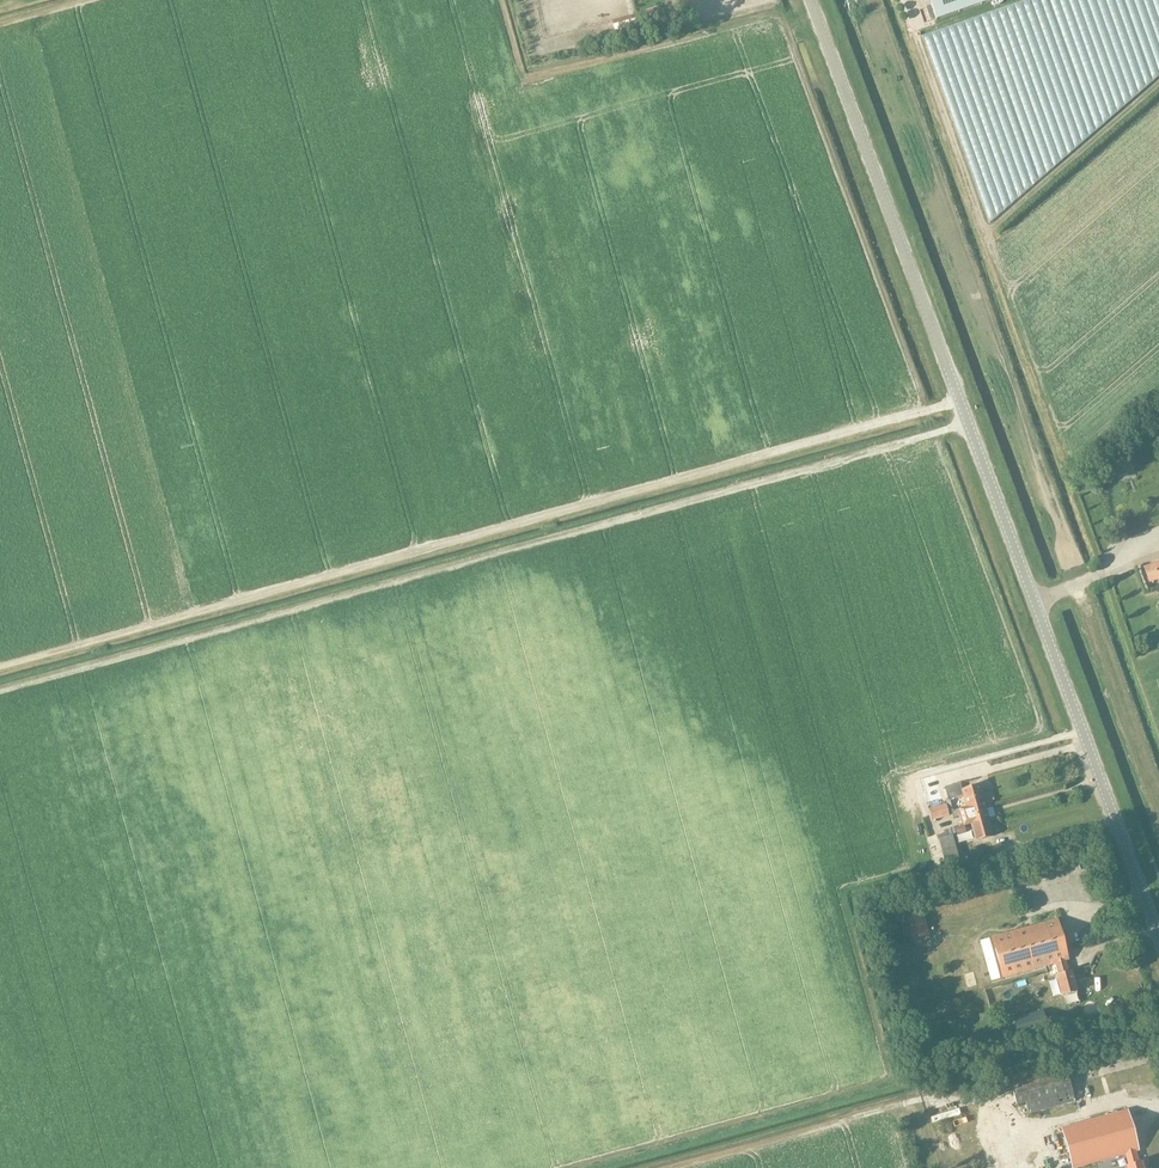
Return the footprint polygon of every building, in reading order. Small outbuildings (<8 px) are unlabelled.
[(1158,76),(1158,0),(1024,0),(922,36),(989,223),(1158,76)] [(991,0),(928,0),(935,19),(991,0)] [(613,26),(616,35),(664,22),(661,13),(613,26)] [(1144,569),(1149,582),(1158,578),(1158,564),(1144,569)] [(942,782),(926,786),(928,793),(922,794),(924,803),(946,798),(942,782)] [(979,785),(961,790),(959,783),(944,787),(948,801),(963,797),(966,807),(984,802),(979,785)] [(966,807),(951,811),(952,817),(960,815),(963,826),(970,824),(988,819),(984,802),(966,807)] [(943,804),(926,808),(929,820),(946,816),(943,804)] [(970,824),(975,841),(993,836),(988,819),(970,824)] [(961,825),(953,828),(955,835),(963,833),(961,825)] [(944,862),(959,858),(952,835),(938,839),(944,862)] [(898,914),(905,943),(923,938),(929,936),(927,930),(921,908),(898,914)] [(1005,934),(991,938),(1002,978),(1045,966),(1054,964),(1058,975),(1069,972),(1066,961),(1068,960),(1065,950),(1064,948),(1064,946),(1057,922),(1057,920),(1032,927),(1030,927),(1005,934)] [(991,938),(979,941),(981,946),(990,981),(1002,978),(991,938)] [(1069,972),(1058,975),(1055,976),(1061,997),(1077,992),(1071,971),(1069,972)] [(1043,1012),(1013,1020),(1018,1040),(1048,1032),(1043,1012)] [(1134,1048),(1142,1045),(1140,1040),(1133,1042),(1134,1048)] [(1028,1114),(1074,1101),(1062,1059),(1007,1075),(1016,1106),(1025,1103),(1028,1114)] [(1061,1129),(1065,1142),(1051,1146),(1055,1159),(1068,1155),(1072,1167),(1075,1167),(1125,1154),(1128,1166),(1139,1163),(1135,1151),(1138,1151),(1127,1111),(1061,1129)] [(1003,1149),(994,1150),(995,1157),(1004,1156),(1003,1149)]
